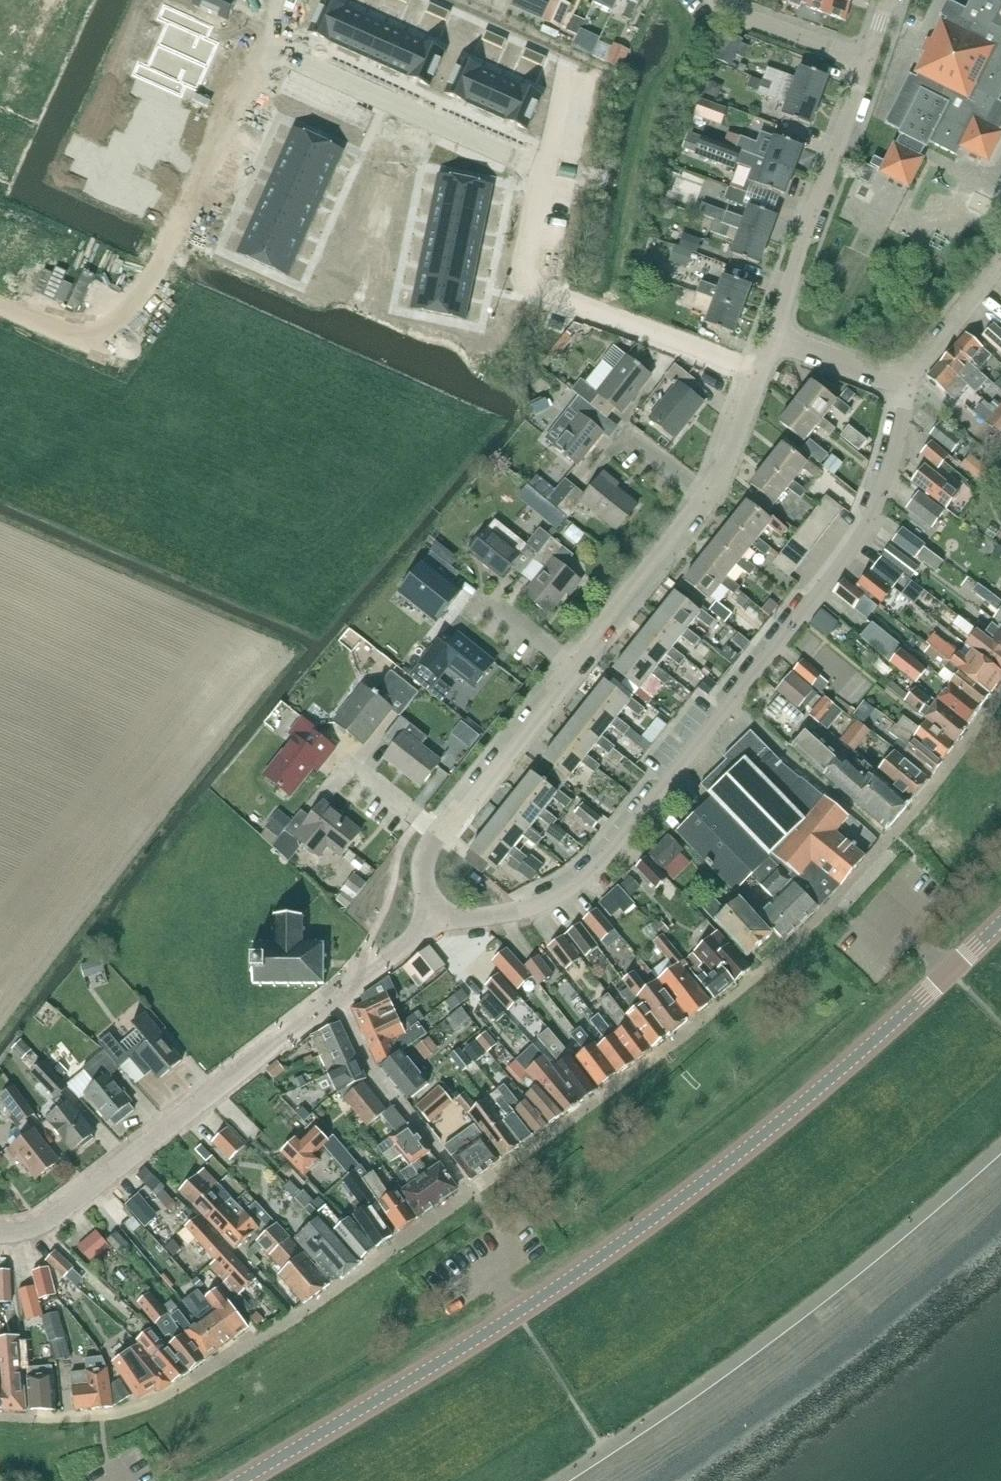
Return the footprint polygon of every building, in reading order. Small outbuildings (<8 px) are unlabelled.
[(194,6),(229,22),(238,0),(197,0),(194,6)] [(310,33),(331,43),(347,8),(329,0),(325,0),(310,33)] [(513,6),(543,19),(549,5),(537,0),(516,0),(513,6)] [(561,28),(570,6),(556,0),(546,22),(561,28)] [(594,4),(613,12),(618,0),(596,0),(594,4)] [(631,2),(624,18),(631,22),(641,0),(627,0),(631,2)] [(832,0),(797,0),(795,6),(801,9),(803,4),(807,6),(807,8),(827,15),(832,0)] [(827,15),(847,22),(854,0),(832,0),(827,15)] [(999,101),(1000,98),(1000,0),(971,0),(967,9),(948,0),(940,16),(947,19),(945,22),(943,21),(932,42),(928,40),(923,50),(927,52),(917,73),(919,74),(917,78),(910,74),(886,123),(901,131),(899,134),(902,135),(897,145),(921,157),(926,147),(928,147),(930,142),(958,156),(962,148),(989,162),(1000,139),(1000,102),(999,101)] [(169,21),(160,42),(210,64),(220,41),(209,36),(215,24),(166,3),(160,17),(169,21)] [(430,4),(427,11),(438,16),(441,9),(430,4)] [(347,8),(331,43),(351,52),(366,17),(347,8)] [(441,9),(438,16),(449,21),(452,13),(441,9)] [(366,17),(351,52),(371,60),(386,25),(366,17)] [(574,20),(569,30),(580,35),(584,25),(574,20)] [(386,25),(371,60),(390,69),(406,34),(386,25)] [(487,32),(483,39),(494,44),(498,36),(487,32)] [(582,32),(575,47),(593,55),(600,40),(582,32)] [(406,34),(390,69),(410,78),(426,43),(406,34)] [(743,41),(728,35),(717,61),(732,67),(743,41)] [(498,36),(494,44),(505,48),(508,41),(498,36)] [(141,59),(135,73),(183,95),(188,83),(199,88),(210,64),(160,42),(150,63),(141,59)] [(426,43),(410,78),(431,88),(447,52),(426,43)] [(615,44),(607,63),(622,70),(631,52),(615,44)] [(526,49),(523,56),(534,61),(537,54),(526,49)] [(537,54),(534,61),(545,66),(548,59),(537,54)] [(462,59),(446,94),(468,104),(483,69),(462,59)] [(483,69),(468,104),(487,112),(503,77),(483,69)] [(767,81),(766,82),(820,102),(829,79),(817,75),(818,74),(814,72),(814,73),(802,69),(797,81),(771,71),(767,81)] [(503,77),(487,112),(507,121),(523,86),(503,77)] [(755,78),(751,90),(789,104),(785,116),(796,120),(796,121),(800,122),(800,121),(811,125),(820,102),(766,82),(755,78)] [(142,79),(136,92),(147,97),(137,119),(178,137),(188,114),(177,109),(182,97),(142,79)] [(724,86),(712,82),(711,84),(708,82),(705,92),(707,93),(707,94),(719,99),(724,86)] [(523,86),(507,121),(528,131),(544,96),(523,86)] [(702,103),(696,119),(723,129),(729,113),(702,103)] [(117,135),(111,148),(151,166),(157,154),(168,159),(178,137),(137,119),(128,140),(117,135)] [(295,129),(281,159),(307,170),(320,140),(295,129)] [(690,132),(683,149),(697,154),(704,138),(690,132)] [(741,138),(737,150),(743,152),(794,172),(803,148),(792,144),(792,143),(788,141),(788,142),(777,138),(762,133),(758,144),(741,138)] [(76,138),(69,154),(104,169),(93,193),(143,215),(147,205),(151,206),(157,193),(153,191),(154,189),(129,177),(135,164),(76,138)] [(785,195),(794,172),(743,152),(742,153),(716,143),(704,138),(697,155),(736,170),(737,168),(739,163),(753,168),(748,181),(785,195)] [(320,140),(307,170),(332,181),(345,152),(320,140)] [(909,188),(924,159),(921,157),(897,145),(895,145),(886,163),(875,157),(872,165),(882,170),(881,173),(909,188)] [(281,159),(272,179),(298,191),(307,170),(281,159)] [(866,164),(859,178),(870,184),(877,170),(866,164)] [(307,170),(298,191),(323,202),(332,181),(307,170)] [(440,175),(433,206),(461,212),(467,180),(440,175)] [(272,179),(263,200),(288,212),(298,191),(272,179)] [(467,180),(461,212),(488,217),(494,186),(467,180)] [(729,187),(725,199),(746,206),(750,194),(729,187)] [(298,191),(288,212),(314,223),(323,202),(298,191)] [(263,200),(254,221),(279,232),(288,212),(263,200)] [(704,204),(700,215),(722,223),(726,212),(704,204)] [(433,206),(429,229),(456,234),(461,212),(433,206)] [(728,213),(723,225),(769,241),(777,218),(766,214),(766,213),(762,211),(762,212),(751,208),(747,220),(728,213)] [(288,212),(279,232),(304,244),(314,223),(288,212)] [(461,212),(456,234),(483,240),(488,217),(461,212)] [(254,221),(239,255),(264,266),(279,232),(254,221)] [(769,241),(715,222),(711,232),(739,242),(734,255),(760,264),(769,241)] [(429,229),(424,251),(451,257),(456,234),(429,229)] [(279,232),(264,266),(289,278),(304,244),(279,232)] [(456,234),(451,257),(479,262),(483,240),(456,234)] [(685,234),(680,246),(695,252),(697,253),(702,240),(685,234)] [(670,262),(688,268),(695,252),(680,246),(676,245),(670,262)] [(424,251),(420,273),(447,279),(451,257),(424,251)] [(451,257),(447,279),(474,284),(479,262),(451,257)] [(659,279),(664,265),(647,260),(642,274),(659,279)] [(420,273),(412,310),(439,315),(447,279),(420,273)] [(702,281),(698,294),(743,311),(752,288),(726,278),(722,289),(702,281)] [(447,279),(439,315),(467,321),(474,284),(447,279)] [(743,311),(698,294),(696,294),(692,304),(713,312),(708,325),(734,334),(743,311)] [(994,325),(983,337),(1000,353),(1000,331),(994,325)] [(966,335),(954,348),(980,371),(992,358),(966,335)] [(580,397),(602,414),(608,419),(617,408),(623,414),(652,377),(628,358),(629,357),(615,346),(603,361),(617,372),(600,394),(582,379),(573,391),(580,397)] [(989,380),(980,371),(954,348),(941,362),(977,394),(989,380)] [(968,386),(941,362),(928,377),(954,401),(968,386)] [(677,386),(651,419),(676,439),(704,404),(688,391),(696,381),(676,365),(666,378),(677,386)] [(823,418),(824,419),(834,407),(846,417),(852,409),(838,398),(836,401),(813,383),(797,403),(821,422),(823,418)] [(849,389),(843,396),(849,401),(855,393),(849,389)] [(602,414),(580,397),(562,419),(564,420),(555,430),(554,429),(546,439),(578,465),(603,434),(592,426),(602,414)] [(985,400),(974,413),(986,423),(997,411),(985,400)] [(821,422),(797,403),(782,422),(806,442),(818,427),(830,437),(837,429),(824,419),(823,418),(821,422)] [(986,423),(1000,434),(1000,407),(997,411),(986,423)] [(940,423),(931,434),(954,452),(963,441),(940,423)] [(849,426),(841,436),(860,451),(868,441),(849,426)] [(803,450),(820,464),(821,465),(830,455),(811,440),(803,450)] [(932,441),(922,454),(940,469),(950,457),(932,441)] [(785,445),(769,465),(793,484),(795,482),(805,469),(818,479),(824,472),(818,467),(820,464),(803,450),(801,448),(796,454),(785,445)] [(833,457),(826,466),(835,473),(842,464),(833,457)] [(793,484),(769,465),(753,485),(765,494),(759,501),(770,511),(776,503),(777,504),(790,488),(803,498),(808,492),(795,482),(793,484)] [(925,465),(913,481),(947,508),(959,493),(925,465)] [(586,496),(576,487),(558,509),(568,517),(570,518),(583,501),(619,530),(638,505),(616,488),(619,485),(604,473),(586,496)] [(558,509),(576,487),(566,479),(556,491),(538,476),(531,485),(549,500),(548,501),(558,509)] [(919,492),(907,508),(934,528),(945,512),(919,492)] [(821,504),(838,517),(844,509),(827,496),(821,504)] [(548,501),(538,514),(558,530),(568,517),(558,509),(548,501)] [(756,542),(759,538),(768,526),(782,538),(788,531),(773,518),(771,521),(748,503),(732,523),(756,542)] [(831,526),(838,517),(821,504),(814,513),(831,526)] [(814,513),(807,521),(824,535),(831,526),(814,513)] [(481,535),(469,549),(473,551),(471,553),(502,577),(511,566),(522,574),(551,538),(540,529),(527,546),(496,521),(484,537),(481,535)] [(807,521),(800,530),(817,543),(824,535),(807,521)] [(759,538),(756,542),(732,523),(717,542),(741,561),(743,558),(753,546),(767,557),(773,550),(759,538)] [(903,529),(894,541),(917,559),(917,558),(937,572),(944,562),(925,548),(926,546),(903,529)] [(800,530),(794,538),(811,552),(817,543),(800,530)] [(546,569),(526,595),(550,614),(567,593),(571,596),(582,582),(566,568),(575,556),(553,538),(535,560),(546,569)] [(794,538),(787,547),(804,560),(811,552),(794,538)] [(741,561),(717,542),(701,561),(725,581),(728,577),(738,565),(751,576),(757,569),(743,558),(741,561)] [(890,546),(882,556),(913,579),(920,568),(890,546)] [(787,547),(780,555),(797,569),(804,560),(787,547)] [(434,552),(401,593),(437,623),(463,591),(454,583),(461,574),(434,552)] [(790,577),(797,569),(780,555),(773,564),(790,577)] [(876,567),(897,584),(905,574),(883,557),(876,567)] [(742,588),(728,577),(725,581),(701,561),(685,581),(709,601),(722,585),(735,596),(742,588)] [(894,591),(870,573),(860,586),(884,604),(894,591)] [(855,609),(866,596),(846,580),(835,594),(855,609)] [(979,584),(973,593),(1000,613),(995,621),(995,622),(1000,626),(1000,601),(979,584)] [(719,618),(709,610),(705,607),(700,613),(676,593),(660,613),(686,633),(688,630),(697,618),(711,628),(719,618)] [(771,599),(763,610),(771,616),(779,605),(771,599)] [(709,610),(719,618),(726,623),(734,614),(717,600),(709,610)] [(822,611),(811,624),(828,638),(839,625),(822,611)] [(688,630),(686,633),(660,613),(645,632),(671,652),(674,648),(683,637),(696,647),(701,641),(688,630)] [(974,627),(960,617),(954,624),(974,639),(968,646),(975,652),(1000,672),(1000,648),(974,627)] [(974,627),(1000,648),(1000,626),(995,622),(989,630),(979,622),(974,627)] [(873,623),(861,637),(892,663),(917,683),(926,671),(899,648),(901,645),(873,623)] [(671,652),(645,632),(630,650),(656,671),(658,668),(668,656),(681,666),(686,659),(674,648),(671,652)] [(412,675),(431,691),(451,666),(478,687),(497,663),(460,634),(453,643),(444,636),(412,675)] [(975,652),(968,646),(960,656),(934,635),(927,644),(931,647),(934,650),(935,649),(961,670),(960,671),(991,694),(1000,680),(1000,672),(975,652)] [(712,650),(702,642),(696,650),(709,662),(717,652),(713,649),(712,650)] [(728,647),(721,655),(733,666),(740,657),(728,647)] [(951,684),(981,708),(991,694),(960,671),(961,670),(935,649),(934,650),(930,647),(926,653),(945,669),(940,676),(951,684)] [(671,678),(658,668),(656,671),(630,650),(615,670),(626,679),(640,690),(642,688),(646,683),(652,676),(665,686),(671,678)] [(831,683),(822,676),(804,660),(794,671),(822,694),(831,683)] [(787,680),(777,691),(802,713),(820,693),(794,671),(787,680)] [(391,707),(403,715),(421,693),(394,672),(377,694),(366,686),(337,723),(341,725),(338,730),(346,736),(349,731),(365,744),(377,730),(375,728),(391,707)] [(652,676),(649,679),(659,687),(662,684),(652,676)] [(708,677),(700,688),(710,695),(718,685),(708,677)] [(615,678),(609,686),(629,702),(632,699),(632,700),(635,696),(622,685),(622,684),(615,678)] [(622,684),(622,685),(635,696),(640,690),(626,679),(622,684)] [(615,722),(618,719),(627,707),(640,717),(646,711),(632,700),(632,699),(629,702),(609,686),(605,683),(590,702),(615,722)] [(646,683),(642,688),(654,698),(659,692),(646,683)] [(981,708),(951,684),(945,692),(939,700),(971,724),(981,708)] [(904,704),(929,722),(958,743),(969,727),(936,703),(929,713),(924,709),(929,703),(914,692),(904,704)] [(781,696),(768,711),(777,719),(783,712),(790,704),(781,696)] [(816,708),(810,715),(820,723),(836,705),(832,702),(826,697),(825,698),(816,708)] [(631,729),(618,719),(615,722),(590,702),(575,721),(600,741),(603,737),(612,726),(625,736),(631,729)] [(790,704),(783,712),(798,725),(805,716),(790,704)] [(844,712),(836,705),(820,723),(829,731),(844,712)] [(430,737),(403,716),(386,737),(396,745),(386,758),(423,787),(443,761),(423,746),(430,737)] [(296,741),(268,776),(292,796),(322,758),(327,762),(337,749),(313,730),(315,727),(303,717),(288,735),(296,741)] [(659,717),(643,736),(653,744),(668,725),(659,717)] [(905,717),(897,728),(944,762),(958,743),(929,722),(923,730),(905,717)] [(616,748),(603,737),(600,741),(575,721),(560,739),(585,760),(588,756),(597,745),(609,755),(607,757),(618,766),(625,758),(615,750),(616,748)] [(895,727),(891,734),(910,748),(906,753),(935,774),(944,762),(897,728),(895,727)] [(472,729),(463,741),(472,748),(482,736),(472,729)] [(631,729),(625,736),(632,742),(637,734),(631,729)] [(793,740),(790,744),(821,771),(822,771),(888,831),(912,803),(865,762),(857,770),(829,746),(810,730),(798,744),(793,740)] [(836,833),(850,817),(816,790),(802,779),(784,764),(752,731),(725,757),(727,760),(725,763),(702,785),(714,798),(820,908),(840,884),(813,861),(836,833)] [(601,767),(588,756),(585,760),(560,739),(544,759),(556,768),(550,776),(563,787),(582,764),(595,774),(601,767)] [(882,771),(880,774),(912,802),(930,780),(907,761),(901,756),(895,763),(892,761),(883,772),(882,771)] [(560,791),(563,787),(550,776),(543,784),(532,775),(516,794),(542,814),(545,810),(553,799),(567,810),(573,802),(560,791)] [(558,821),(545,810),(542,814),(516,794),(502,812),(527,833),(529,830),(539,818),(551,829),(548,833),(562,844),(569,835),(555,825),(558,821)] [(785,941),(820,908),(714,798),(678,832),(736,892),(752,876),(774,899),(758,914),(785,941)] [(286,830),(273,846),(287,860),(296,850),(294,848),(299,842),(297,840),(298,839),(302,842),(305,848),(308,851),(311,854),(315,856),(320,856),(320,857),(329,846),(343,857),(363,832),(326,802),(313,819),(303,811),(287,831),(286,830)] [(584,804),(576,813),(595,829),(603,819),(584,804)] [(268,828),(262,835),(273,846),(279,838),(293,821),(280,811),(267,828),(268,828)] [(543,840),(529,830),(527,833),(502,812),(487,831),(512,851),(514,848),(523,837),(537,848),(543,840)] [(512,851),(487,831),(471,850),(497,871),(509,856),(522,866),(518,871),(531,881),(538,873),(525,862),(528,859),(514,848),(512,851)] [(842,886),(866,857),(856,848),(858,845),(856,843),(853,846),(836,833),(813,861),(840,884),(842,886)] [(670,834),(648,855),(664,872),(665,872),(670,876),(687,860),(682,854),(685,851),(670,834)] [(531,855),(528,859),(525,862),(538,873),(544,865),(531,855)] [(648,857),(637,868),(658,890),(669,879),(648,857)] [(345,887),(358,898),(369,884),(356,874),(345,887)] [(643,888),(631,876),(622,886),(633,898),(643,888)] [(637,905),(632,900),(620,887),(601,904),(612,918),(621,910),(626,914),(637,905)] [(344,892),(337,901),(347,908),(354,900),(344,892)] [(713,898),(703,907),(715,921),(716,920),(748,956),(772,935),(740,899),(726,912),(713,898)] [(593,913),(585,921),(603,942),(612,935),(615,932),(597,910),(593,913)] [(254,944),(253,984),(324,984),(325,945),(303,944),(303,917),(275,917),(275,945),(254,944)] [(662,922),(656,927),(664,936),(670,931),(662,922)] [(581,924),(570,933),(588,956),(600,947),(581,924)] [(724,969),(735,981),(752,968),(718,931),(695,951),(714,973),(719,973),(724,969)] [(689,965),(685,960),(678,952),(677,953),(662,935),(654,941),(669,959),(652,971),(688,1018),(710,1001),(685,968),(689,965)] [(564,937),(550,947),(568,970),(581,960),(564,937)] [(448,967),(432,946),(404,968),(421,989),(448,967)] [(508,950),(495,962),(519,989),(532,977),(508,950)] [(694,953),(690,956),(700,968),(704,965),(694,953)] [(539,955),(526,965),(541,985),(554,975),(539,955)] [(695,972),(700,968),(690,956),(685,960),(689,965),(695,972)] [(715,998),(735,981),(724,969),(719,973),(714,973),(709,978),(705,973),(699,979),(715,998)] [(521,1006),(525,1003),(499,974),(487,986),(509,1011),(518,1003),(521,1006)] [(632,987),(668,1035),(687,1020),(657,983),(647,991),(634,975),(627,981),(632,987)] [(366,1003),(353,1009),(356,1015),(363,1029),(398,1012),(393,1001),(400,997),(391,977),(363,997),(366,1003)] [(668,1035),(632,987),(623,994),(626,998),(628,997),(637,1009),(629,1015),(654,1047),(668,1035)] [(465,990),(449,1001),(455,1008),(470,997),(465,990)] [(490,994),(481,1003),(498,1022),(507,1013),(490,994)] [(621,1031),(615,1035),(635,1062),(651,1049),(610,994),(600,1002),(621,1031)] [(463,1008),(447,1020),(455,1032),(472,1019),(463,1008)] [(404,1025),(398,1012),(363,1029),(372,1050),(407,1033),(411,1030),(420,1023),(426,1019),(420,1011),(407,1020),(408,1022),(404,1025)] [(111,1035),(101,1043),(122,1068),(131,1060),(147,1077),(153,1072),(161,1080),(184,1061),(162,1035),(163,1035),(146,1015),(133,1026),(138,1032),(121,1047),(111,1035)] [(635,1062),(615,1035),(599,1015),(591,1021),(606,1041),(599,1047),(618,1075),(635,1062)] [(321,1055),(350,1041),(340,1023),(311,1037),(321,1055)] [(407,1033),(372,1050),(379,1064),(382,1068),(403,1051),(404,1050),(415,1044),(428,1035),(420,1023),(411,1030),(407,1033)] [(616,1072),(599,1047),(595,1042),(582,1028),(573,1035),(585,1051),(578,1057),(599,1085),(616,1072)] [(581,1101),(556,1068),(520,1029),(511,1038),(518,1046),(519,1045),(538,1066),(529,1073),(532,1076),(566,1113),(581,1101)] [(556,1068),(581,1101),(597,1089),(573,1058),(574,1057),(550,1029),(539,1038),(561,1064),(556,1068)] [(499,1045),(488,1032),(478,1040),(489,1053),(499,1045)] [(441,1051),(431,1037),(417,1048),(427,1061),(441,1051)] [(23,1040),(13,1050),(23,1060),(33,1050),(23,1040)] [(350,1041),(321,1055),(330,1073),(358,1059),(350,1041)] [(476,1041),(465,1051),(476,1064),(487,1055),(476,1041)] [(460,1048),(451,1056),(464,1073),(474,1065),(460,1048)] [(403,1051),(382,1068),(407,1099),(408,1100),(430,1083),(404,1050),(403,1051)] [(86,1070),(68,1085),(81,1099),(87,1094),(111,1123),(113,1120),(118,1127),(137,1111),(132,1105),(134,1103),(113,1077),(123,1069),(107,1051),(85,1069),(86,1070)] [(368,1078),(358,1059),(330,1073),(339,1092),(349,1087),(368,1078)] [(285,1069),(280,1062),(268,1070),(273,1078),(285,1069)] [(46,1063),(33,1075),(57,1099),(69,1087),(46,1063)] [(68,1070),(61,1063),(54,1070),(63,1079),(69,1073),(67,1071),(68,1070)] [(550,1124),(566,1113),(532,1076),(525,1081),(534,1092),(528,1097),(530,1101),(550,1124)] [(303,1077),(294,1081),(298,1089),(307,1084),(303,1077)] [(353,1091),(349,1087),(339,1092),(343,1098),(345,1096),(353,1107),(372,1091),(365,1082),(353,1091)] [(507,1084),(499,1090),(505,1098),(504,1098),(516,1113),(517,1112),(536,1135),(550,1124),(530,1101),(523,1107),(507,1084)] [(418,1107),(432,1123),(455,1103),(441,1087),(418,1107)] [(17,1089),(4,1098),(24,1125),(20,1129),(19,1127),(10,1134),(9,1141),(14,1147),(10,1150),(16,1158),(19,1155),(27,1165),(27,1166),(26,1168),(27,1171),(28,1173),(30,1173),(32,1174),(34,1173),(38,1178),(59,1161),(29,1122),(37,1116),(17,1089)] [(522,1146),(536,1135),(517,1112),(516,1113),(504,1098),(505,1098),(499,1090),(491,1096),(497,1104),(499,1102),(511,1118),(505,1123),(522,1146)] [(361,1117),(380,1102),(372,1091),(353,1107),(361,1117)] [(505,1158),(522,1146),(505,1123),(488,1100),(478,1107),(467,1093),(460,1099),(505,1158)] [(380,1102),(361,1117),(368,1126),(384,1113),(399,1133),(392,1138),(397,1145),(385,1154),(392,1162),(402,1155),(410,1166),(412,1165),(421,1159),(430,1152),(395,1105),(387,1111),(380,1102)] [(69,1103),(49,1119),(74,1150),(81,1144),(84,1147),(95,1138),(93,1135),(96,1133),(85,1120),(84,1121),(69,1103)] [(476,1125),(446,1148),(471,1183),(502,1160),(476,1125)] [(349,1176),(352,1174),(361,1166),(335,1135),(329,1140),(317,1127),(303,1142),(299,1139),(284,1153),(306,1176),(321,1161),(315,1155),(324,1147),(349,1176)] [(230,1128),(216,1142),(233,1160),(247,1146),(230,1128)] [(203,1145),(197,1150),(208,1162),(214,1156),(203,1145)] [(412,1165),(439,1204),(458,1189),(446,1167),(431,1172),(421,1159),(412,1165)] [(439,1204),(412,1165),(410,1166),(404,1171),(414,1184),(403,1192),(420,1217),(439,1204)] [(196,1205),(218,1184),(205,1170),(182,1191),(196,1205)] [(370,1175),(362,1182),(374,1197),(376,1196),(400,1231),(418,1219),(399,1191),(392,1196),(375,1172),(370,1175)] [(159,1180),(150,1189),(159,1197),(165,1190),(167,1188),(159,1180)] [(312,1204),(314,1202),(305,1191),(303,1193),(292,1181),(286,1187),(317,1222),(297,1239),(320,1264),(318,1265),(333,1282),(340,1276),(343,1280),(363,1263),(321,1215),(312,1204)] [(220,1183),(218,1184),(196,1205),(210,1220),(227,1203),(231,1208),(236,1203),(237,1201),(220,1183)] [(159,1197),(158,1197),(171,1211),(178,1204),(165,1191),(165,1190),(159,1197)] [(140,1194),(127,1206),(146,1228),(160,1217),(140,1194)] [(363,1261),(378,1247),(351,1219),(344,1225),(320,1197),(314,1202),(312,1204),(321,1215),(323,1213),(363,1261)] [(258,1242),(271,1256),(291,1239),(257,1202),(250,1208),(271,1230),(258,1242)] [(227,1203),(210,1220),(223,1234),(242,1216),(240,1214),(244,1211),(236,1203),(231,1208),(227,1203)] [(356,1217),(378,1247),(393,1236),(371,1206),(356,1217)] [(242,1216),(223,1234),(237,1249),(260,1228),(244,1211),(240,1214),(242,1216)] [(135,1217),(127,1223),(135,1232),(142,1225),(135,1217)] [(215,1261),(228,1249),(198,1218),(186,1227),(215,1261)] [(111,1246),(108,1243),(97,1230),(79,1246),(92,1261),(111,1246)] [(119,1233),(108,1243),(111,1245),(122,1259),(133,1249),(119,1233)] [(291,1239),(271,1256),(284,1271),(280,1275),(304,1304),(331,1284),(304,1253),(291,1239)] [(175,1241),(167,1247),(174,1256),(182,1250),(175,1241)] [(257,1279),(228,1249),(215,1261),(216,1262),(210,1267),(225,1283),(223,1285),(237,1298),(257,1279)] [(56,1251),(47,1260),(66,1278),(67,1277),(75,1283),(81,1276),(74,1269),(75,1269),(56,1251)] [(47,1262),(32,1273),(47,1295),(66,1281),(47,1262)] [(0,1272),(0,1289),(0,1297),(1,1304),(15,1303),(13,1271),(0,1272)] [(35,1287),(21,1290),(29,1321),(43,1317),(35,1287)] [(199,1289),(184,1301),(200,1322),(221,1349),(237,1337),(207,1298),(206,1299),(199,1289)] [(220,1289),(207,1298),(237,1337),(249,1328),(228,1299),(227,1299),(220,1289)] [(153,1293),(140,1302),(157,1326),(158,1325),(160,1327),(167,1337),(171,1335),(175,1341),(169,1345),(191,1372),(206,1360),(186,1334),(185,1335),(172,1318),(172,1319),(167,1313),(153,1293)] [(221,1349),(200,1322),(193,1327),(173,1300),(165,1307),(185,1335),(186,1334),(206,1360),(221,1349)] [(60,1312),(43,1318),(56,1361),(60,1359),(60,1363),(72,1360),(66,1338),(67,1338),(60,1312)] [(191,1372),(169,1345),(168,1346),(157,1333),(144,1345),(175,1382),(191,1372)] [(24,1371),(21,1336),(0,1338),(0,1365),(0,1370),(0,1372),(24,1371)] [(161,1392),(175,1382),(144,1345),(142,1346),(141,1344),(117,1360),(124,1369),(121,1372),(140,1399),(158,1388),(161,1392)] [(88,1372),(72,1373),(76,1410),(92,1409),(93,1411),(113,1407),(111,1385),(110,1370),(104,1356),(86,1358),(88,1372)] [(53,1366),(29,1368),(32,1409),(57,1410),(53,1366)] [(11,1411),(27,1411),(24,1371),(0,1372),(0,1375),(1,1390),(8,1390),(11,1411)] [(3,1411),(11,1411),(8,1390),(1,1390),(0,1375),(0,1410),(3,1411)] [(111,1385),(113,1407),(132,1396),(121,1379),(111,1385)]
